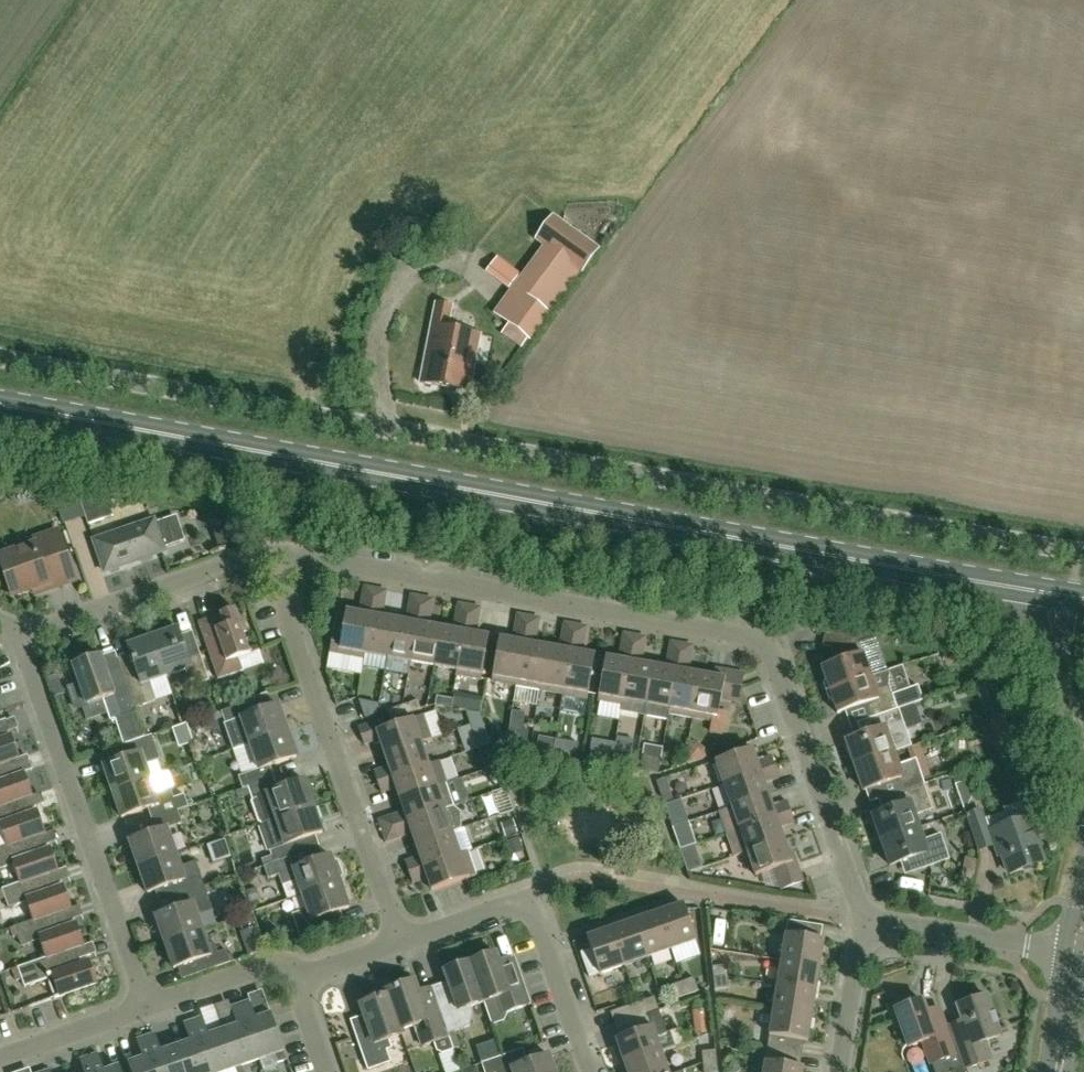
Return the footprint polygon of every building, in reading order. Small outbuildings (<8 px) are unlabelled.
[(512,289),(495,313),(509,323),(530,339),(531,340),(570,285),(579,272),(582,274),(600,249),(586,239),(554,216),(536,242),(544,247),(514,289),(512,289)] [(469,392),(480,335),(448,329),(453,306),(436,302),(421,383),(469,392)] [(109,504),(79,499),(88,525),(113,516),(109,504)] [(160,523),(155,524),(154,520),(94,541),(104,572),(165,551),(163,547),(167,546),(167,545),(175,543),(175,539),(175,535),(175,530),(173,527),(170,523),(167,520),(160,523)] [(42,591),(44,592),(75,581),(57,531),(31,540),(33,545),(0,556),(0,557),(14,596),(40,587),(42,591)] [(364,654),(372,608),(361,606),(359,614),(346,611),(346,615),(337,613),(330,653),(364,659),(365,654),(364,654)] [(387,658),(394,620),(382,618),(383,610),(372,608),(364,654),(365,654),(387,658)] [(243,633),(247,631),(244,623),(240,624),(235,609),(198,622),(218,679),(243,671),(238,658),(250,654),(243,633)] [(394,620),(387,658),(411,662),(419,616),(408,614),(406,622),(394,620)] [(434,666),(441,628),(429,626),(430,618),(419,616),(411,662),(434,666)] [(457,671),(466,625),(454,622),(453,630),(441,628),(434,666),(457,670),(457,671)] [(481,680),(489,637),(476,634),(477,627),(466,625),(457,671),(457,670),(456,676),(481,680)] [(187,658),(177,629),(152,638),(166,677),(185,670),(191,687),(209,681),(200,653),(187,658)] [(516,687),(525,635),(514,633),(512,641),(499,639),(492,682),(516,687)] [(826,692),(871,677),(858,639),(825,633),(823,646),(834,648),(839,662),(822,668),(825,680),(823,685),(826,692)] [(539,691),(547,647),(535,645),(537,637),(525,635),(516,687),(539,691)] [(166,677),(152,638),(127,646),(137,675),(125,679),(135,709),(156,701),(152,690),(157,688),(154,681),(166,677)] [(563,695),(572,644),(561,642),(559,650),(547,647),(539,691),(563,695)] [(587,699),(595,656),(582,654),(583,646),(572,644),(563,695),(587,699)] [(623,701),(632,654),(620,652),(619,660),(606,658),(598,701),(623,706),(624,701),(623,701)] [(646,709),(653,666),(641,664),(643,656),(632,654),(623,701),(624,701),(623,706),(646,709)] [(101,656),(87,660),(73,665),(80,685),(69,689),(76,709),(87,705),(103,700),(110,721),(117,719),(126,745),(145,738),(135,709),(125,679),(124,676),(109,681),(101,656)] [(670,709),(678,663),(667,661),(666,669),(653,666),(646,709),(647,710),(646,717),(668,720),(669,714),(670,709)] [(693,718),(701,675),(688,673),(690,665),(678,663),(670,709),(669,714),(693,718)] [(911,692),(903,667),(871,678),(871,677),(826,692),(828,700),(833,703),(837,714),(866,704),(871,719),(877,717),(897,710),(898,709),(917,703),(913,692),(911,692)] [(719,712),(721,701),(739,704),(741,690),(742,687),(744,678),(723,674),(723,679),(701,675),(693,718),(713,722),(712,732),(721,734),(727,732),(730,714),(719,712)] [(451,709),(452,700),(437,697),(435,706),(451,709)] [(452,700),(451,709),(467,712),(468,703),(452,700)] [(402,706),(405,715),(421,710),(418,701),(402,706)] [(233,750),(287,731),(278,705),(252,715),(247,703),(222,712),(226,724),(224,724),(233,750)] [(381,714),(378,705),(363,710),(366,719),(381,714)] [(390,720),(405,715),(402,706),(387,711),(390,720)] [(888,741),(907,734),(898,709),(897,710),(877,717),(881,729),(847,741),(847,743),(845,747),(849,758),(853,760),(855,766),(893,753),(888,741)] [(471,725),(483,721),(481,714),(467,712),(471,725)] [(1018,751),(1005,715),(992,720),(1005,756),(1018,751)] [(431,739),(423,716),(386,728),(383,720),(367,726),(358,729),(364,745),(374,741),(375,744),(380,742),(384,755),(421,743),(431,739)] [(483,721),(471,725),(479,748),(490,745),(491,744),(488,735),(483,721)] [(193,742),(187,724),(182,725),(174,728),(180,746),(193,742)] [(513,739),(511,748),(525,751),(529,732),(510,728),(507,738),(513,739)] [(11,735),(3,738),(0,730),(0,765),(11,761),(19,759),(11,735)] [(270,767),(296,758),(287,731),(233,750),(243,776),(239,777),(243,789),(248,788),(274,778),(270,767)] [(112,792),(150,779),(145,765),(160,759),(152,736),(145,738),(126,745),(130,757),(103,766),(112,792)] [(513,739),(507,738),(499,737),(497,746),(511,748),(513,739)] [(554,747),(555,740),(539,737),(536,752),(536,753),(552,755),(554,746),(554,747)] [(554,746),(552,755),(576,760),(579,745),(555,740),(554,747),(554,746)] [(428,764),(421,743),(384,755),(388,767),(374,772),(377,782),(429,765),(428,764)] [(641,771),(650,773),(652,757),(661,759),(663,747),(646,744),(641,771)] [(588,762),(611,766),(614,750),(591,746),(588,762)] [(775,767),(771,756),(757,762),(752,749),(716,762),(724,785),(775,767)] [(614,750),(611,766),(630,769),(633,754),(614,750)] [(864,791),(898,779),(902,792),(923,785),(924,784),(916,759),(897,766),(893,753),(855,766),(864,791)] [(661,759),(652,757),(650,773),(658,775),(661,759)] [(24,773),(16,776),(11,761),(0,765),(0,806),(24,798),(24,799),(32,796),(24,773)] [(446,784),(438,761),(428,764),(429,765),(377,782),(381,793),(396,788),(400,800),(446,784)] [(768,795),(764,783),(779,778),(775,767),(724,785),(731,808),(768,795)] [(313,807),(304,781),(278,790),(274,778),(248,788),(261,825),(313,807)] [(185,795),(174,799),(170,788),(155,793),(150,779),(112,792),(122,818),(148,809),(152,821),(178,812),(178,811),(189,807),(185,795)] [(964,812),(970,810),(968,806),(973,797),(967,781),(955,785),(964,812)] [(404,812),(378,821),(382,831),(454,807),(446,784),(400,800),(404,812)] [(914,816),(932,810),(923,785),(902,792),(897,794),(901,806),(873,816),(881,841),(919,828),(914,816)] [(726,835),(739,830),(790,812),(787,801),(772,806),(768,795),(731,808),(719,812),(726,835)] [(24,799),(24,798),(0,806),(0,827),(1,827),(7,845),(8,846),(37,836),(45,834),(37,810),(29,813),(24,799)] [(681,800),(665,805),(673,828),(689,823),(681,800)] [(1010,875),(1043,863),(1028,819),(1029,813),(1027,808),(1023,806),(1023,804),(1006,810),(1007,814),(990,820),(1010,875)] [(313,807),(261,825),(274,863),(300,854),(296,842),(323,833),(313,807)] [(411,833),(416,845),(452,833),(452,832),(461,829),(461,813),(454,808),(454,807),(382,831),(386,842),(411,833)] [(970,810),(964,812),(978,851),(993,846),(980,811),(971,814),(970,810)] [(139,867),(176,854),(167,829),(182,824),(178,812),(152,821),(156,832),(130,841),(139,867)] [(747,853),(784,840),(780,828),(794,823),(790,812),(739,830),(726,835),(734,857),(747,853)] [(517,833),(513,820),(503,823),(508,836),(517,833)] [(696,845),(689,823),(673,828),(680,850),(693,846),(696,845)] [(949,860),(940,835),(923,841),(919,828),(881,841),(890,866),(918,857),(923,869),(949,860)] [(460,855),(452,833),(416,845),(420,857),(405,862),(409,873),(460,855)] [(37,836),(8,846),(7,845),(0,848),(0,869),(14,865),(20,883),(50,873),(50,874),(58,871),(50,848),(42,851),(37,836)] [(522,848),(518,837),(505,842),(509,853),(522,848)] [(231,857),(225,840),(207,846),(213,863),(231,857)] [(782,892),(804,884),(796,860),(791,861),(784,840),(747,853),(755,876),(774,870),(782,892)] [(688,873),(701,869),(693,846),(680,850),(688,873)] [(468,852),(460,855),(409,873),(413,884),(427,878),(431,891),(464,880),(476,876),(468,852)] [(204,886),(200,875),(196,862),(181,868),(176,854),(139,867),(148,893),(174,884),(178,896),(208,886),(208,885),(204,886)] [(340,882),(339,881),(344,876),(339,862),(332,860),(331,856),(304,865),(300,854),(274,863),(265,867),(269,879),(279,876),(282,886),(297,881),(302,895),(340,882)] [(50,874),(50,873),(20,883),(0,890),(0,899),(0,900),(5,898),(9,908),(27,902),(33,920),(33,921),(63,911),(71,909),(63,885),(55,888),(50,874)] [(349,908),(340,882),(302,895),(307,909),(292,915),(300,938),(326,929),(322,917),(349,908)] [(202,930),(197,915),(212,910),(207,894),(210,892),(208,886),(178,896),(182,907),(156,917),(165,943),(202,930)] [(214,888),(216,911),(236,910),(235,886),(214,888)] [(258,900),(254,889),(245,892),(249,903),(258,900)] [(696,941),(683,905),(659,913),(671,950),(696,941)] [(68,926),(63,911),(33,921),(33,920),(10,928),(13,938),(18,936),(22,946),(40,939),(46,958),(76,948),(76,949),(84,946),(76,923),(68,926)] [(716,934),(732,933),(731,912),(715,913),(716,934)] [(671,950),(659,913),(635,921),(647,958),(671,950)] [(647,958),(635,921),(611,930),(624,966),(647,958)] [(820,967),(824,941),(814,939),(816,926),(788,921),(781,961),(820,967)] [(258,928),(243,933),(251,955),(266,950),(258,928)] [(215,944),(208,946),(202,930),(165,943),(174,969),(200,960),(204,971),(230,962),(226,950),(218,953),(215,944)] [(624,966),(611,930),(586,938),(599,975),(624,966)] [(81,963),(76,949),(76,948),(46,958),(12,970),(17,982),(22,980),(25,987),(48,979),(55,998),(63,995),(97,984),(89,960),(81,963)] [(514,957),(499,962),(496,954),(494,954),(494,952),(491,951),(478,955),(477,958),(478,960),(470,963),(484,1003),(496,999),(501,1015),(531,1005),(514,957)] [(816,992),(820,967),(781,961),(777,985),(816,992)] [(484,1003),(470,963),(463,965),(462,963),(459,962),(447,966),(445,969),(446,971),(444,972),(453,999),(438,1004),(448,1034),(471,1026),(473,1014),(471,1007),(484,1003)] [(727,977),(726,966),(712,967),(713,979),(727,977)] [(727,977),(713,979),(715,990),(729,989),(727,977)] [(683,982),(687,995),(698,992),(694,978),(683,982)] [(423,1009),(414,982),(386,992),(388,996),(400,1031),(401,1031),(413,1026),(417,1035),(422,1034),(426,1046),(434,1043),(437,1051),(443,1053),(453,1050),(448,1034),(438,1004),(423,1009)] [(676,999),(687,995),(683,982),(672,986),(676,999)] [(812,1016),(816,992),(777,985),(773,1010),(812,1016)] [(388,996),(361,1005),(370,1032),(356,1037),(368,1071),(391,1062),(387,1050),(392,1049),(389,1039),(402,1035),(401,1031),(400,1031),(388,996)] [(1000,1036),(986,996),(957,1007),(968,1039),(954,1044),(957,1055),(962,1069),(963,1070),(992,1060),(985,1041),(1000,1036)] [(637,1004),(641,1017),(648,1015),(659,1011),(654,998),(637,1004)] [(922,1001),(913,1004),(912,1000),(889,1008),(896,1027),(900,1025),(908,1048),(923,1043),(930,1065),(933,1064),(957,1055),(954,1044),(953,1044),(947,1026),(933,1031),(922,1001)] [(240,1004),(260,1060),(278,1054),(281,1062),(287,1060),(271,1014),(256,1019),(249,1001),(240,1004)] [(240,1004),(231,1007),(237,1026),(223,1031),(237,1071),(243,1071),(241,1066),(260,1060),(240,1004)] [(621,1024),(641,1017),(637,1004),(616,1011),(621,1024)] [(724,1005),(724,1026),(749,1026),(749,1005),(724,1005)] [(807,1042),(812,1016),(773,1010),(767,1049),(795,1054),(798,1040),(807,1042)] [(616,1040),(624,1065),(661,1052),(675,1047),(671,1033),(656,1038),(648,1015),(641,1017),(621,1024),(625,1037),(616,1040)] [(223,1031),(208,1036),(202,1017),(193,1021),(211,1071),(225,1071),(231,1070),(232,1071),(237,1071),(223,1031)] [(193,1021),(184,1024),(190,1042),(176,1047),(184,1071),(211,1071),(193,1021)] [(176,1047),(161,1052),(155,1034),(145,1037),(158,1071),(184,1071),(176,1047)] [(145,1037),(136,1040),(143,1059),(128,1064),(130,1071),(158,1071),(145,1037)] [(803,1069),(793,1067),(795,1054),(767,1049),(763,1071),(803,1071),(803,1069)] [(716,1051),(702,1052),(704,1071),(718,1071),(716,1051)] [(548,1056),(522,1065),(518,1052),(482,1064),(485,1071),(554,1071),(548,1056)] [(661,1052),(624,1065),(627,1071),(668,1071),(661,1052)] [(119,1067),(104,1071),(98,1054),(89,1057),(94,1071),(121,1071),(119,1067)] [(933,1064),(936,1071),(952,1071),(955,1071),(962,1069),(957,1055),(933,1064)] [(89,1057),(80,1060),(84,1071),(94,1071),(89,1057)]
